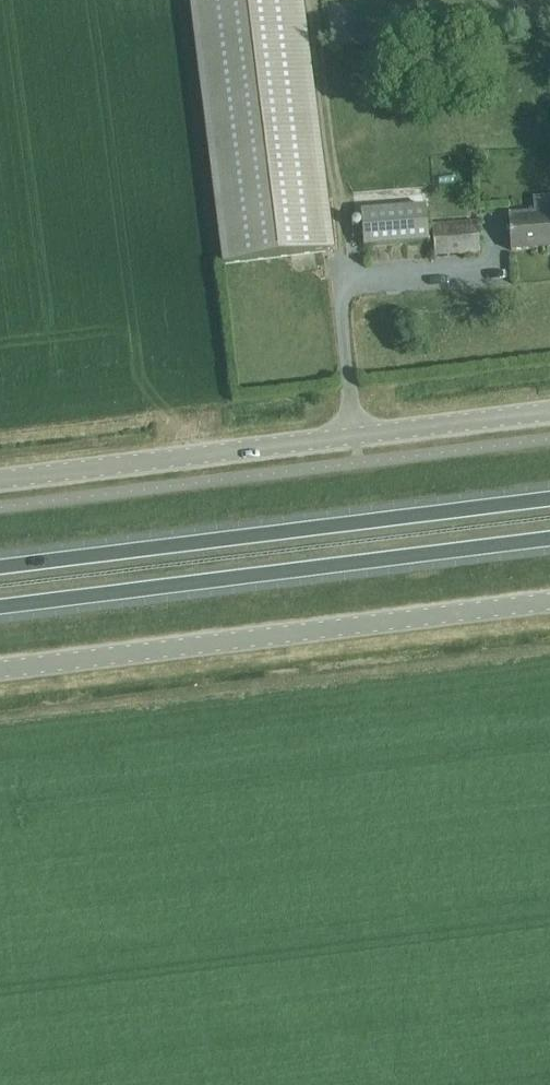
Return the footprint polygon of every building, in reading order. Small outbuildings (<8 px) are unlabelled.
[(223,266),(332,251),(307,56),(300,0),(219,0),(189,4),(223,266)] [(356,246),(423,245),(423,208),(355,208),(356,246)] [(509,215),(512,251),(549,248),(549,212),(509,215)] [(480,252),(479,246),(477,222),(433,225),(435,256),(480,252)]
